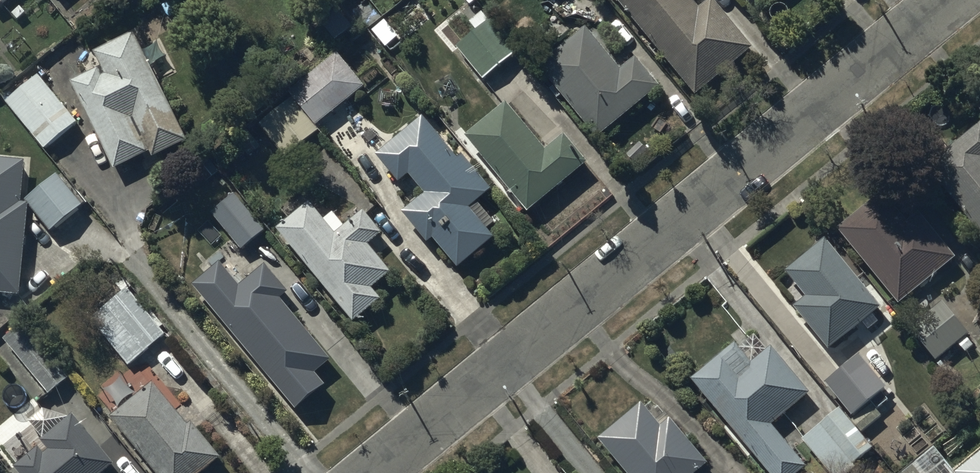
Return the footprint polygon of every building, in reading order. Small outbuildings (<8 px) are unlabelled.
[(10,0),(0,0),(0,8),(10,0)] [(697,100),(753,53),(712,3),(700,13),(688,0),(613,0),(697,100)] [(336,10),(318,25),(336,46),(354,31),(336,10)] [(475,34),(455,52),(484,85),(517,56),(482,16),(469,27),(475,34)] [(597,141),(658,91),(635,62),(620,74),(585,32),(538,70),(597,141)] [(100,71),(70,86),(114,175),(150,157),(153,164),(188,146),(134,36),(93,56),(100,71)] [(367,96),(337,57),(253,121),(285,162),(323,133),(321,131),(367,96)] [(38,78),(5,106),(45,154),(79,126),(38,78)] [(506,108),(465,142),(528,218),(588,168),(564,139),(545,155),(506,108)] [(456,163),(423,122),(376,160),(399,189),(410,180),(426,199),(403,217),(429,249),(435,244),(458,273),(493,244),(469,213),(491,195),(461,159),(456,163)] [(926,173),(979,238),(979,129),(926,173)] [(22,303),(31,216),(25,215),(29,171),(0,168),(0,301),(22,303)] [(64,181),(32,206),(57,238),(89,213),(64,181)] [(894,187),(837,234),(899,309),(956,262),(894,187)] [(234,197),(210,216),(241,254),(266,235),(234,197)] [(309,208),(276,235),(354,328),(381,305),(372,294),(391,278),(368,250),(382,239),(363,216),(344,232),(333,219),(324,226),(309,208)] [(777,286),(797,310),(794,313),(829,355),(862,328),(868,336),(881,325),(875,318),(881,312),(866,294),(873,288),(864,276),(856,282),(825,244),(786,276),(787,277),(777,286)] [(237,273),(202,302),(273,388),(300,366),(294,358),(312,343),(284,308),(291,302),(265,271),(248,286),(237,273)] [(129,370),(166,339),(127,293),(91,324),(129,370)] [(940,305),(908,332),(936,365),(958,346),(966,355),(973,349),(966,340),(969,338),(940,305)] [(22,327),(3,343),(49,398),(68,382),(22,327)] [(772,351),(769,354),(755,338),(737,353),(734,349),(727,355),(722,349),(703,365),(708,371),(691,384),(765,472),(806,472),(807,472),(772,430),(811,398),(772,351)] [(859,360),(825,388),(852,420),(850,421),(862,436),(883,418),(878,412),(891,402),(884,394),(886,392),(859,360)] [(110,422),(150,472),(208,472),(221,463),(192,426),(187,430),(153,387),(110,422)] [(597,444),(622,472),(703,472),(708,469),(669,423),(660,431),(641,408),(597,444)] [(13,472),(110,472),(114,470),(73,420),(45,412),(27,427),(42,443),(40,445),(48,455),(45,458),(39,451),(13,472)] [(802,444),(826,472),(847,472),(872,452),(839,412),(802,444)] [(962,472),(979,472),(979,458),(962,472)]
